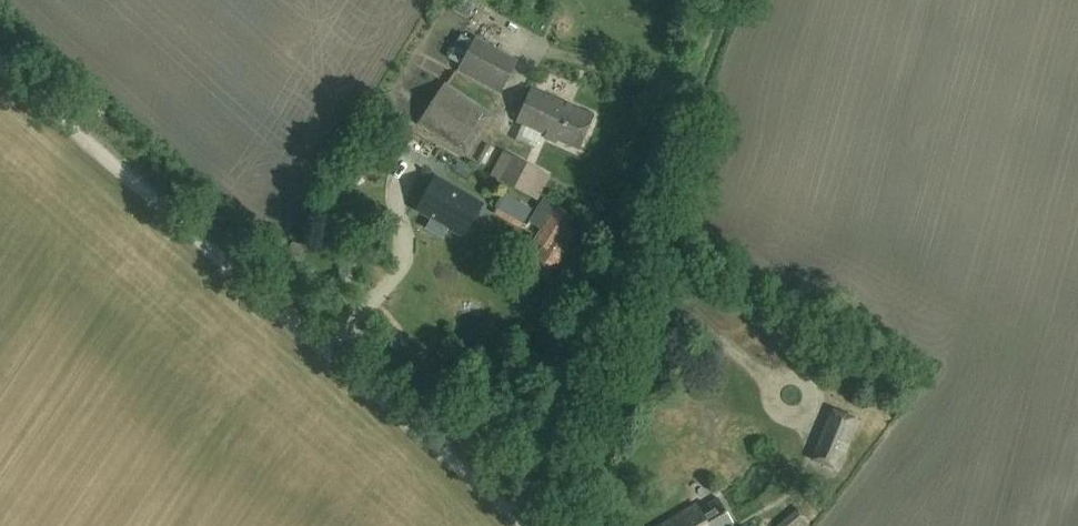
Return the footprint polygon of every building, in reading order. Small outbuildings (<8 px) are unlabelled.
[(499,93),(517,60),(476,38),(458,71),(499,93)] [(532,88),(518,122),(579,148),(594,114),(532,88)] [(461,145),(481,114),(442,89),(422,120),(461,146),(461,145)] [(538,198),(550,177),(509,155),(498,176),(538,198)] [(463,236),(482,204),(436,177),(417,209),(433,218),(427,228),(442,236),(448,227),(463,236)] [(543,245),(530,266),(548,277),(577,232),(568,226),(574,217),(544,198),(530,221),(542,229),(535,240),(543,245)] [(530,212),(519,205),(513,216),(524,222),(530,212)] [(856,419),(831,409),(812,459),(837,468),(856,419)] [(659,525),(725,525),(732,522),(718,499),(694,513),(691,507),(659,525)] [(811,521),(798,507),(776,525),(805,525),(811,521)]
